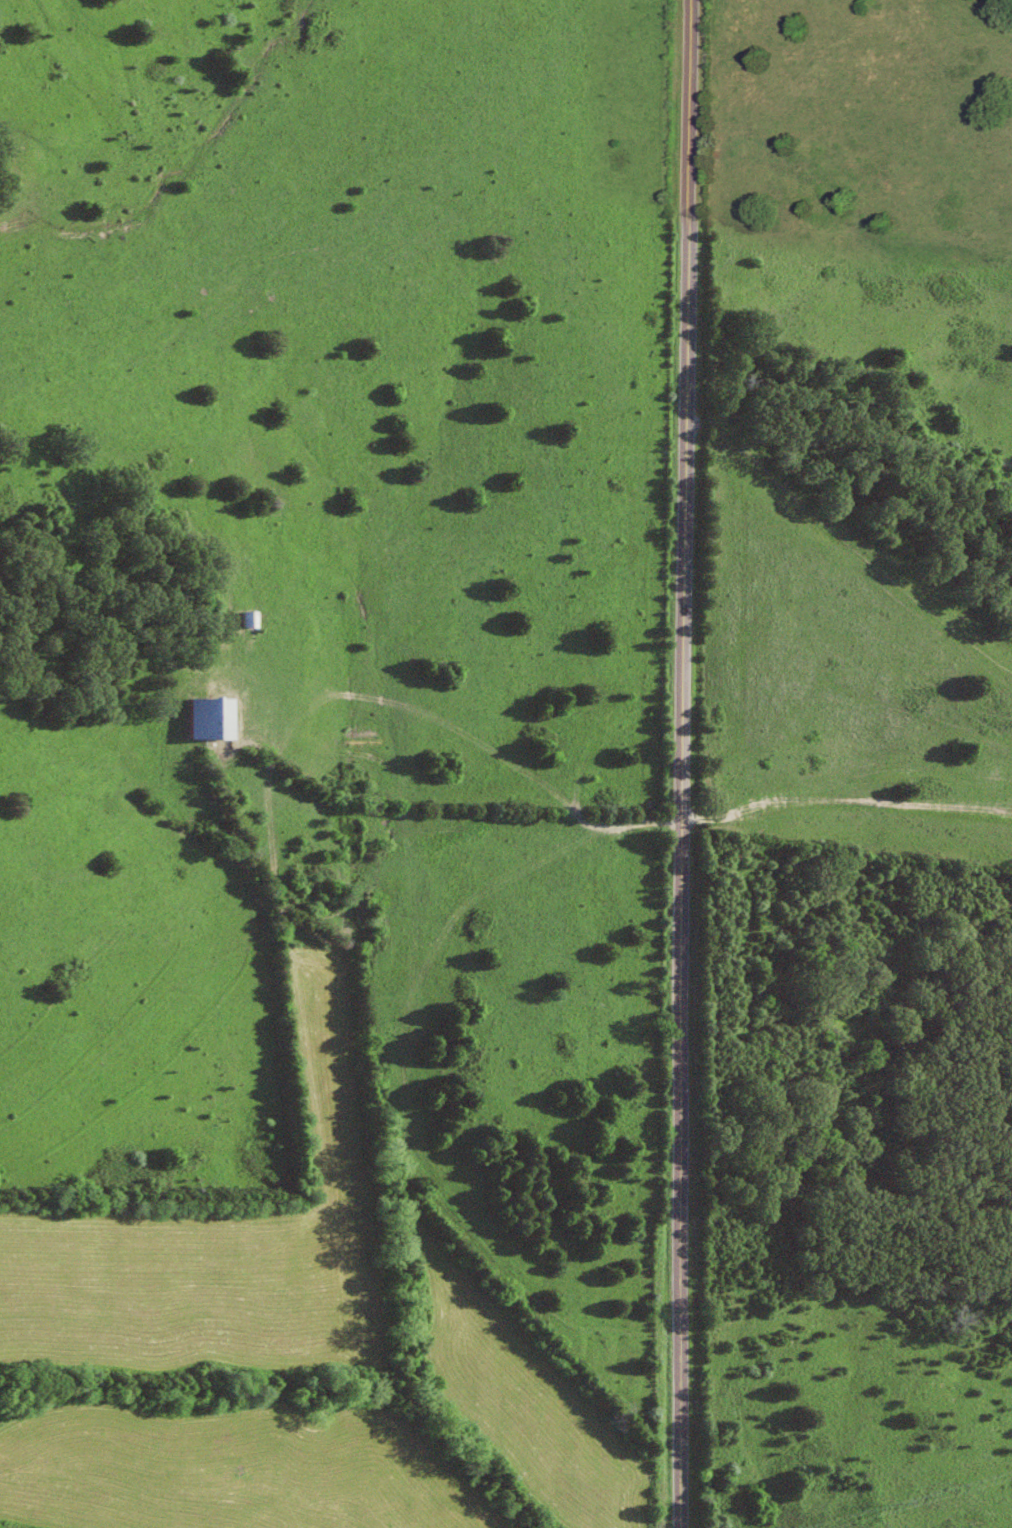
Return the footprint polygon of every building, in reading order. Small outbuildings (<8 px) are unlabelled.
[(239,739),(239,698),(195,699),(196,740),(239,739)]
